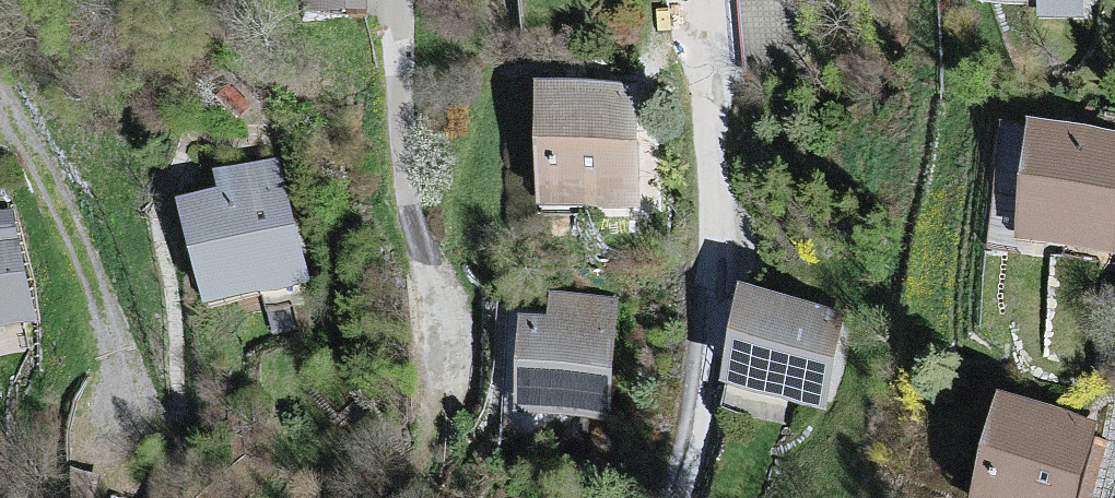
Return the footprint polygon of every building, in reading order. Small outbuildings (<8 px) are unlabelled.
[(299,19),(352,19),(352,0),(299,0),(299,19)] [(1036,19),(1089,21),(1090,0),(1036,0),(1036,19)] [(638,86),(537,86),(537,209),(639,208),(638,86)] [(1025,131),(1011,255),(1114,266),(1114,141),(1025,131)] [(229,192),(188,202),(212,308),(310,286),(282,161),(225,173),(229,192)] [(20,224),(0,227),(0,319),(34,313),(20,224)] [(859,314),(745,289),(724,383),(838,408),(859,314)] [(556,318),(529,316),(524,416),(611,421),(618,298),(557,294),(556,318)] [(519,408),(521,296),(492,295),(489,407),(519,408)] [(998,409),(978,497),(1082,497),(1097,432),(998,409)]
